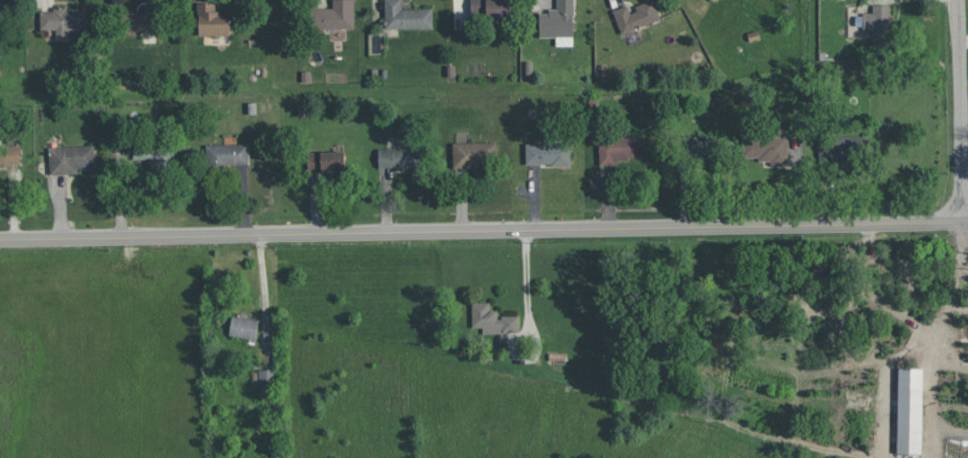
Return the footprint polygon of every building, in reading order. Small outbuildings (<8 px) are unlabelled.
[(354,0),(333,0),(333,8),(309,8),(310,29),(354,28),(354,0)] [(401,0),(384,0),(385,28),(433,27),(433,8),(402,8),(401,0)] [(472,20),(511,18),(511,0),(471,0),(472,20)] [(557,10),(539,10),(540,37),(557,36),(557,45),(574,45),(574,0),(557,0),(557,10)] [(660,18),(653,0),(629,9),(628,4),(613,10),(621,33),(660,18)] [(199,35),(231,35),(231,12),(216,12),(216,2),(198,2),(199,35)] [(890,4),(873,4),(873,13),(855,13),(855,25),(863,25),(863,31),(873,30),(873,48),(891,48),(890,4)] [(40,28),(56,29),(56,39),(70,39),(70,31),(86,31),(86,8),(41,8),(40,28)] [(157,33),(157,12),(124,13),(125,34),(157,33)] [(644,136),(599,135),(599,160),(643,161),(644,136)] [(710,135),(688,136),(688,156),(710,156),(710,135)] [(743,136),(743,157),(759,157),(759,161),(769,161),(769,163),(789,163),(788,135),(743,136)] [(868,135),(819,135),(819,159),(867,159),(868,135)] [(495,141),(453,142),(453,167),(496,166),(495,141)] [(526,165),(571,164),(571,142),(526,143),(526,165)] [(249,143),(206,144),(207,166),(250,165),(249,143)] [(20,163),(20,144),(0,145),(0,164),(20,163)] [(49,147),(50,174),(79,173),(78,167),(95,166),(94,145),(49,147)] [(172,171),(174,149),(138,147),(138,157),(150,158),(149,170),(172,171)] [(378,167),(421,168),(421,148),(379,147),(378,167)] [(307,152),(307,171),(345,170),(344,150),(307,152)] [(472,327),(482,327),(482,332),(518,332),(518,315),(498,316),(498,309),(490,309),(490,301),(471,302),(472,327)] [(230,336),(257,338),(258,319),(232,316),(230,336)] [(922,453),(923,368),(898,367),(897,453),(922,453)] [(259,396),(276,396),(275,368),(259,369),(259,396)] [(846,408),(872,408),(871,397),(867,397),(867,392),(854,392),(854,391),(845,391),(846,408)]
